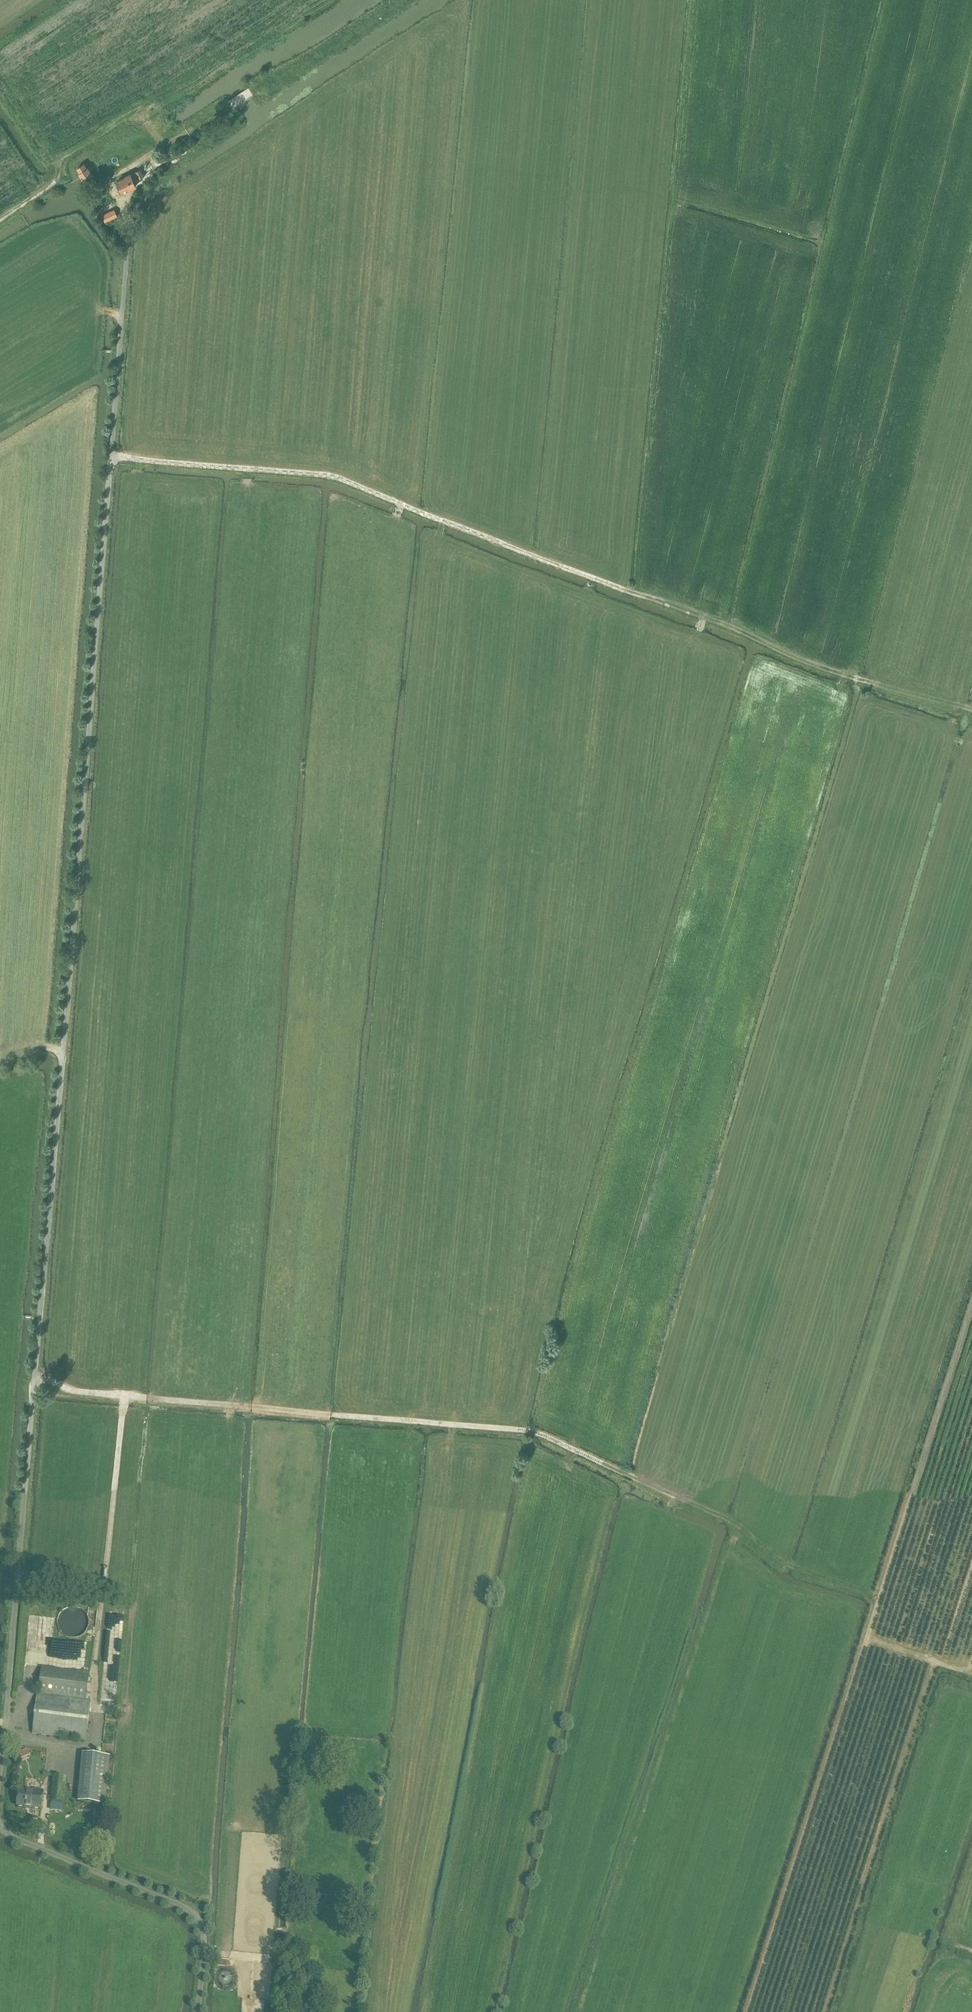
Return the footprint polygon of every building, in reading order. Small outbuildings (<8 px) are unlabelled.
[(164,155),(148,163),(148,164),(140,168),(141,169),(125,176),(126,177),(117,181),(122,193),(136,186),(134,181),(144,176),(143,174),(167,162),(164,155)] [(80,173),(82,176),(86,181),(93,176),(89,170),(88,167),(87,168),(84,164),(78,168),(81,172),(80,173)] [(103,215),(105,221),(117,216),(114,210),(103,215)] [(87,1626),(88,1624),(87,1621),(87,1618),(85,1616),(84,1614),(81,1612),(79,1611),(76,1610),(74,1610),(71,1610),(68,1611),(66,1612),(64,1614),(62,1616),(61,1619),(60,1622),(60,1624),(61,1627),(62,1630),(63,1632),(65,1634),(67,1635),(70,1636),(73,1637),(76,1637),(78,1636),(81,1635),(83,1633),(85,1631),(86,1629),(87,1626)] [(32,1734),(86,1740),(91,1702),(86,1701),(89,1674),(42,1668),(39,1695),(37,1695),(32,1734)] [(81,1802),(105,1805),(110,1757),(86,1755),(81,1802)] [(51,1803),(64,1804),(66,1778),(54,1776),(51,1803)] [(17,1807),(41,1809),(43,1793),(19,1791),(17,1807)]
